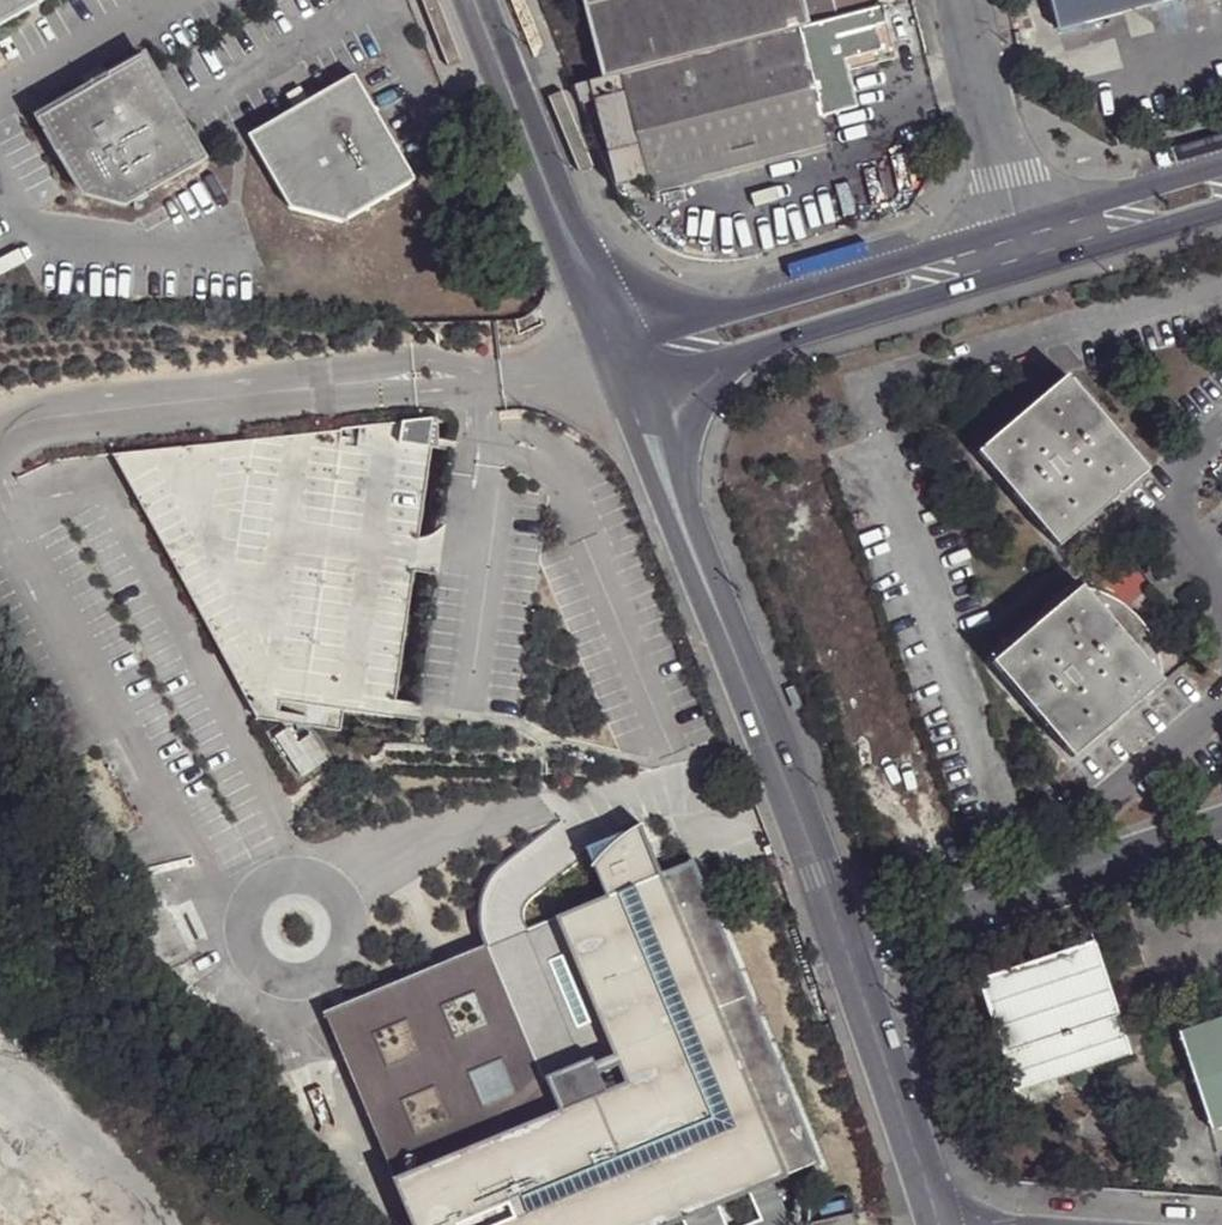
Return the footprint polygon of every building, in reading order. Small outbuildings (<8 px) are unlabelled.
[(40,0),(0,0),(0,23),(40,0)] [(607,78),(624,74),(800,27),(812,24),(806,0),(587,0),(607,78)] [(812,24),(841,16),(836,0),(806,0),(812,24)] [(885,5),(883,0),(836,0),(841,16),(885,5)] [(1061,29),(1167,0),(1053,0),(1061,29)] [(898,56),(887,5),(885,5),(841,16),(812,24),(800,27),(823,115),(860,105),(850,67),(898,56)] [(832,146),(823,115),(800,27),(624,74),(649,174),(653,192),(832,146)] [(109,74),(38,115),(58,150),(60,149),(85,192),(127,202),(207,155),(187,120),(185,122),(143,51),(107,72),(109,74)] [(353,73),(306,101),(293,109),(247,135),(250,139),(291,209),(342,223),(416,181),(353,73)] [(573,88),(579,104),(588,101),(609,177),(610,184),(611,184),(649,174),(624,74),(607,78),(573,88)] [(293,109),(306,101),(299,88),(285,96),(293,109)] [(985,448),(1066,543),(1157,466),(1077,370),(985,448)] [(432,426),(114,457),(247,704),(395,725),(432,426)] [(1088,579),(995,654),(1076,750),(1167,674),(1165,653),(1163,641),(1156,624),(1150,615),(1133,598),(1115,613),(1088,579)] [(300,749),(290,734),(277,741),(304,783),(334,761),(317,737),(300,749)] [(522,919),(526,929),(648,878),(629,824),(589,849),(525,899),(521,908),(522,919)] [(409,1224),(664,1224),(745,1193),(763,1186),(812,1162),(760,1034),(745,997),(690,861),(648,878),(526,929),(322,1011),(409,1224)] [(142,880),(134,881),(125,889),(126,898),(142,897),(142,880)] [(979,985),(1018,1098),(1136,1059),(1097,946),(979,985)] [(1221,1125),(1221,1018),(1181,1032),(1212,1129),(1221,1125)] [(664,1224),(760,1224),(745,1193),(664,1224)] [(812,1222),(813,1224),(859,1224),(855,1211),(812,1222)]
